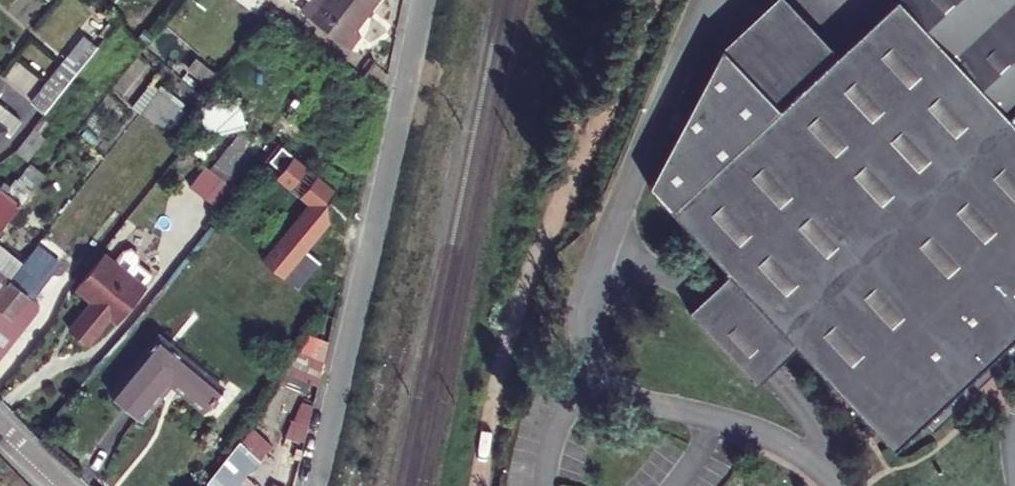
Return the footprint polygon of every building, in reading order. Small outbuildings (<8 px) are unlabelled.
[(358,32),(381,0),(310,0),(313,3),(306,13),(355,51),(364,39),(358,32)] [(650,186),(730,272),(688,311),(757,384),(798,348),(886,443),(909,421),(902,414),(1014,309),(1014,0),(898,0),(840,53),(789,0),(774,0),(724,46),(650,186)] [(36,95),(50,107),(82,66),(69,55),(36,95)] [(160,91),(142,113),(162,129),(180,107),(160,91)] [(240,101),(199,106),(203,137),(244,132),(240,101)] [(0,103),(0,136),(5,129),(11,134),(21,120),(0,103)] [(35,126),(18,148),(29,157),(46,135),(35,126)] [(215,165),(237,183),(254,163),(232,145),(215,165)] [(321,210),(337,191),(281,146),(261,171),(304,206),(259,263),(296,292),(318,264),(306,254),(333,220),(321,210)] [(47,171),(34,161),(14,186),(7,181),(0,190),(0,231),(47,171)] [(188,187),(216,209),(233,189),(204,166),(188,187)] [(27,293),(29,293),(44,274),(38,268),(43,262),(32,252),(11,279),(0,292),(0,327),(27,293)] [(113,317),(121,323),(147,290),(104,252),(77,287),(94,302),(71,332),(88,346),(113,317)] [(0,270),(0,292),(11,279),(0,270)] [(886,443),(893,451),(1014,338),(1014,309),(902,414),(909,421),(886,443)] [(223,389),(160,338),(112,398),(142,422),(173,384),(206,412),(223,389)] [(257,457),(239,441),(235,447),(217,473),(205,485),(231,485),(257,457)]
